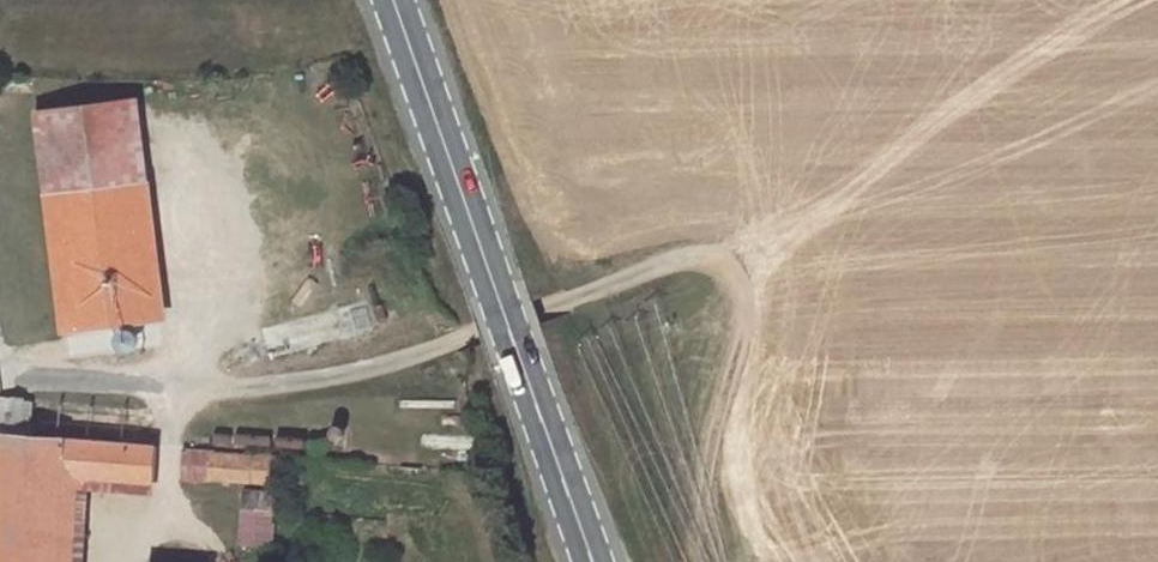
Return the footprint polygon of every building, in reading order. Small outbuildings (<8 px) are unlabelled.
[(128,100),(36,111),(61,330),(152,318),(128,100)] [(63,468),(153,474),(157,444),(30,435),(31,403),(0,400),(0,409),(2,421),(1,459),(0,496),(0,561),(55,561),(63,468)] [(207,476),(209,452),(184,450),(183,474),(207,476)] [(253,455),(209,452),(207,476),(251,479),(253,455)] [(278,457),(253,455),(251,479),(276,481),(278,457)] [(273,543),(275,493),(246,492),(243,541),(273,543)]
